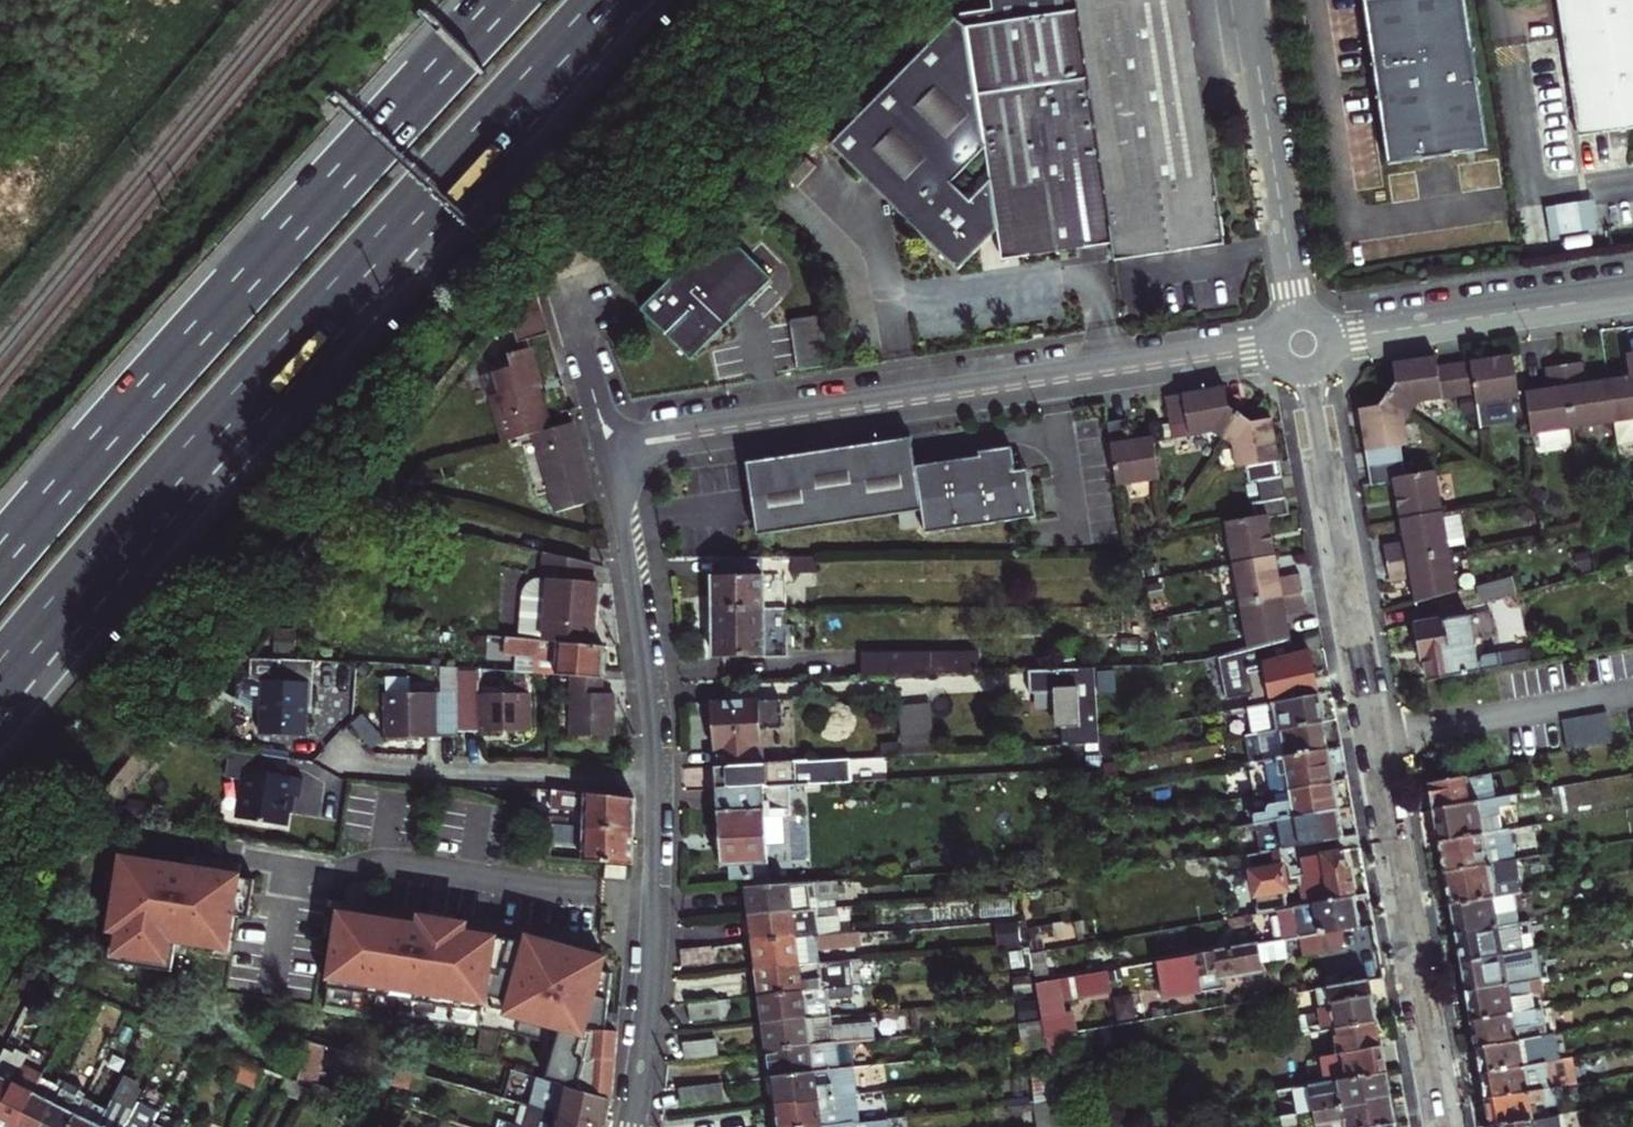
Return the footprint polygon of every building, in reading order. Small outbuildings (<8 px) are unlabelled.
[(957,270),(979,248),(971,240),(984,228),(997,227),(997,231),(1000,245),(1015,242),(1017,258),(1112,244),(1075,0),(990,0),(992,10),(960,15),(955,18),(830,145),(957,270)] [(1112,244),(1115,260),(1224,244),(1188,0),(1075,0),(1112,244)] [(1388,165),(1488,150),(1466,0),(1363,0),(1388,165)] [(1632,26),(1632,0),(1557,0),(1563,37),(1632,26)] [(1563,37),(1578,136),(1632,128),(1632,26),(1563,37)] [(1596,198),(1549,205),(1553,233),(1600,226),(1596,198)] [(971,240),(979,248),(997,231),(997,227),(984,228),(971,240)] [(771,279),(721,229),(641,309),(691,359),(771,279)] [(1002,260),(1017,258),(1015,242),(1000,245),(1002,260)] [(535,284),(504,324),(509,328),(513,327),(517,342),(549,334),(535,284)] [(787,327),(801,369),(829,360),(815,318),(787,327)] [(491,395),(504,442),(533,434),(550,429),(538,385),(542,384),(531,347),(510,353),(514,366),(494,371),(500,393),(491,395)] [(1617,444),(1632,442),(1632,352),(1626,354),(1630,377),(1608,380),(1614,422),(1617,444)] [(1477,404),(1519,398),(1513,355),(1454,364),(1459,396),(1475,394),(1477,404)] [(1388,394),(1412,412),(1419,402),(1459,396),(1454,364),(1437,366),(1436,356),(1415,359),(1393,362),(1396,383),(1388,394)] [(1564,365),(1573,429),(1614,422),(1608,380),(1586,383),(1582,362),(1564,365)] [(1525,392),(1532,435),(1573,429),(1564,365),(1545,368),(1548,389),(1525,392)] [(1173,435),(1173,438),(1212,431),(1223,438),(1240,414),(1228,406),(1225,386),(1197,391),(1166,397),(1170,423),(1173,435)] [(1368,467),(1403,461),(1401,446),(1408,445),(1404,421),(1412,412),(1388,394),(1379,405),(1359,409),(1368,467)] [(1240,414),(1223,438),(1233,445),(1237,468),(1246,467),(1249,482),(1258,481),(1282,476),(1272,418),(1251,422),(1240,414)] [(1108,422),(1117,486),(1160,479),(1153,437),(1130,440),(1127,419),(1108,422)] [(595,501),(573,422),(550,429),(533,434),(555,512),(595,501)] [(1173,435),(1170,423),(1159,425),(1161,437),(1173,435)] [(747,462),(758,535),(899,514),(922,511),(924,525),(925,534),(1036,517),(1030,481),(1017,483),(1015,471),(1012,447),(979,452),(980,457),(916,466),(911,438),(747,462)] [(1394,482),(1400,520),(1443,512),(1436,471),(1406,476),(1403,461),(1368,467),(1371,486),(1394,482)] [(425,488),(435,474),(427,468),(417,481),(425,488)] [(1015,471),(1017,483),(1030,481),(1029,469),(1015,471)] [(1258,481),(1261,501),(1286,496),(1282,476),(1258,481)] [(1255,517),(1225,522),(1233,563),(1275,556),(1269,519),(1289,515),(1286,496),(1261,501),(1252,502),(1255,517)] [(1533,514),(1519,504),(1512,516),(1526,525),(1533,514)] [(922,511),(899,514),(901,529),(924,525),(922,511)] [(1404,542),(1384,546),(1387,564),(1450,553),(1449,546),(1444,520),(1443,512),(1400,520),(1404,542)] [(1461,517),(1444,520),(1449,546),(1465,543),(1461,517)] [(591,582),(593,563),(546,552),(544,579),(535,579),(531,581),(527,585),(524,590),(522,597),(519,639),(520,639),(592,645),(598,582),(591,582)] [(1387,564),(1390,583),(1411,579),(1415,604),(1457,592),(1450,553),(1387,564)] [(791,557),(791,572),(816,571),(816,556),(791,557)] [(1240,604),(1303,592),(1300,574),(1279,578),(1275,556),(1233,563),(1240,604)] [(713,575),(713,608),(763,608),(763,575),(763,557),(721,557),(721,575),(713,575)] [(763,575),(763,608),(786,608),(786,575),(763,575)] [(1512,577),(1477,587),(1481,602),(1516,592),(1512,577)] [(1248,649),(1290,638),(1286,615),(1307,611),(1303,592),(1240,604),(1248,649)] [(299,606),(310,614),(319,600),(309,593),(299,606)] [(713,608),(714,657),(764,656),(763,608),(713,608)] [(763,608),(764,656),(787,656),(786,608),(763,608)] [(1468,615),(1477,660),(1479,671),(1484,670),(1482,659),(1484,657),(1486,656),(1478,614),(1468,615)] [(1421,659),(1424,659),(1428,680),(1479,671),(1477,660),(1468,615),(1415,624),(1421,659)] [(604,646),(592,645),(520,639),(519,639),(505,637),(503,652),(517,653),(538,655),(536,673),(572,676),(602,678),(604,646)] [(1219,656),(1227,699),(1252,695),(1254,706),(1318,695),(1310,650),(1293,655),(1290,638),(1248,649),(1219,656)] [(1506,653),(1508,666),(1530,662),(1528,648),(1506,653)] [(863,654),(863,677),(978,672),(977,652),(863,654)] [(517,653),(515,672),(536,673),(538,655),(517,653)] [(1499,654),(1501,667),(1508,666),(1506,653),(1499,654)] [(1482,659),(1484,670),(1501,667),(1499,654),(1486,656),(1484,657),(1482,659)] [(305,736),(306,708),(312,708),(314,660),(250,657),(250,674),(264,680),(262,714),(257,713),(257,723),(262,723),(261,733),(305,736)] [(1053,692),(1055,728),(1062,727),(1063,746),(1099,744),(1098,734),(1094,667),(1028,670),(1029,693),(1053,692)] [(457,672),(458,692),(458,732),(530,731),(530,693),(480,694),(479,672),(457,672)] [(602,693),(602,678),(572,676),(571,736),(614,736),(614,693),(602,693)] [(452,736),(455,692),(385,693),(386,738),(452,736)] [(1254,706),(1247,707),(1252,735),(1259,733),(1323,722),(1318,695),(1254,706)] [(762,763),(760,729),(782,728),(781,699),(711,703),(713,749),(715,749),(716,766),(762,763)] [(930,704),(897,705),(900,755),(933,753),(930,704)] [(1562,721),(1568,751),(1613,742),(1607,712),(1562,721)] [(1323,722),(1259,733),(1263,760),(1328,749),(1323,722)] [(286,776),(288,758),(273,755),(229,748),(225,777),(237,779),(238,772),(245,773),(244,780),(238,818),(284,826),(289,795),(300,797),(303,778),(286,776)] [(1266,794),(1272,793),(1334,782),(1328,749),(1263,760),(1261,761),(1266,794)] [(716,766),(714,766),(716,789),(790,785),(865,780),(863,758),(762,763),(716,766)] [(1114,761),(1104,762),(1106,778),(1116,777),(1114,761)] [(1429,784),(1434,810),(1496,798),(1492,772),(1429,784)] [(1255,824),(1339,809),(1334,782),(1272,793),(1274,805),(1268,813),(1254,815),(1255,824)] [(1604,782),(1564,783),(1565,812),(1605,811),(1604,782)] [(790,785),(716,789),(720,865),(729,865),(730,880),(746,879),(747,887),(770,885),(766,816),(792,815),(790,785)] [(625,831),(633,831),(635,798),(552,789),(551,808),(584,811),(583,826),(625,831)] [(1434,810),(1440,842),(1501,831),(1497,808),(1512,805),(1510,796),(1496,798),(1434,810)] [(143,818),(145,801),(129,799),(127,816),(143,818)] [(1281,848),(1343,836),(1339,809),(1255,824),(1259,851),(1281,848)] [(632,865),(633,831),(625,831),(583,826),(552,823),(551,844),(562,845),(583,846),(582,861),(632,865)] [(1501,831),(1440,842),(1445,872),(1515,859),(1510,829),(1501,831)] [(1300,885),(1304,905),(1354,897),(1349,867),(1347,868),(1344,850),(1303,857),(1306,873),(1294,875),(1292,864),(1282,853),(1281,848),(1259,851),(1247,854),(1257,914),(1276,910),(1286,908),(1283,892),(1288,891),(1287,887),(1300,885)] [(1117,849),(1105,851),(1106,864),(1119,863),(1117,849)] [(164,861),(118,853),(105,931),(109,932),(105,960),(169,970),(174,942),(227,951),(234,908),(248,910),(253,878),(163,864),(164,861)] [(1445,872),(1451,904),(1494,896),(1492,883),(1520,878),(1516,859),(1515,859),(1445,872)] [(627,866),(606,864),(605,876),(626,878),(627,866)] [(747,887),(750,914),(816,909),(815,898),(835,896),(834,881),(770,885),(747,887)] [(1451,904),(1456,935),(1519,923),(1513,892),(1494,896),(1451,904)] [(1286,908),(1276,910),(1282,940),(1283,940),(1297,937),(1342,929),(1359,926),(1354,897),(1304,905),(1286,908)] [(750,914),(753,941),(820,936),(817,919),(838,917),(837,907),(816,909),(750,914)] [(500,1031),(558,1047),(549,1081),(612,1099),(617,1032),(601,1031),(611,974),(600,972),(602,960),(524,947),(524,952),(462,933),(463,924),(420,917),(419,926),(337,913),(322,1005),(478,1030),(474,1056),(492,1059),(500,1031)] [(817,919),(820,936),(840,934),(838,917),(817,919)] [(1519,923),(1456,935),(1461,963),(1534,949),(1529,922),(1519,923)] [(1017,923),(995,925),(996,948),(1019,946),(1017,923)] [(1342,929),(1297,937),(1300,955),(1339,948),(1342,929)] [(753,941),(757,968),(817,963),(816,950),(861,946),(860,932),(840,934),(820,936),(753,941)] [(1157,962),(1163,999),(1220,989),(1218,980),(1262,972),(1260,963),(1286,959),(1283,940),(1282,940),(1157,962)] [(679,949),(681,966),(712,963),(710,946),(679,949)] [(1461,963),(1467,992),(1539,978),(1534,949),(1461,963)] [(1030,953),(1033,970),(1036,983),(1049,981),(1044,951),(1030,953)] [(828,988),(853,986),(850,961),(817,963),(757,968),(760,995),(828,988)] [(1467,992),(1472,1021),(1544,1008),(1539,978),(1467,992)] [(1320,1012),(1324,1029),(1336,1027),(1377,1020),(1370,980),(1317,990),(1320,1012)] [(1049,981),(1036,983),(1038,996),(1043,1021),(1046,1037),(1071,1033),(1077,1032),(1074,1015),(1064,1017),(1060,993),(1051,995),(1049,981)] [(760,995),(764,1023),(830,1016),(832,1016),(828,988),(760,995)] [(1133,995),(1116,998),(1119,1020),(1137,1017),(1133,995)] [(718,1000),(719,1016),(731,1015),(729,998),(718,1000)] [(718,1000),(712,1000),(688,1003),(689,1019),(719,1016),(718,1000)] [(1472,1021),(1477,1048),(1553,1034),(1557,1034),(1552,1006),(1544,1008),(1472,1021)] [(1299,1015),(1302,1033),(1324,1029),(1320,1012),(1299,1015)] [(764,1023),(767,1050),(851,1041),(874,1039),(873,1023),(831,1027),(830,1016),(764,1023)] [(1341,1053),(1381,1046),(1377,1020),(1336,1027),(1341,1053)] [(1019,1024),(1023,1050),(1036,1048),(1047,1047),(1046,1037),(1043,1021),(1019,1024)] [(1050,1058),(1051,1064),(1064,1061),(1062,1048),(1073,1045),(1071,1033),(1046,1037),(1047,1047),(1050,1058)] [(1558,1059),(1553,1034),(1477,1048),(1481,1073),(1558,1059)] [(682,1042),(684,1059),(717,1055),(715,1039),(682,1042)] [(851,1041),(767,1050),(771,1077),(853,1068),(854,1068),(851,1041)] [(1321,1056),(1326,1082),(1386,1072),(1381,1046),(1341,1053),(1321,1056)] [(1036,1048),(1038,1059),(1050,1058),(1047,1047),(1036,1048)] [(206,1066),(212,1055),(197,1048),(191,1058),(206,1066)] [(21,1067),(24,1060),(14,1055),(4,1050),(1,1057),(0,1057),(0,1108),(21,1067)] [(14,1055),(24,1060),(27,1055),(17,1050),(14,1055)] [(1481,1073),(1486,1100),(1561,1086),(1577,1083),(1573,1056),(1558,1059),(1481,1073)] [(1050,1058),(1038,1059),(1041,1078),(1053,1077),(1051,1064),(1050,1058)] [(243,1066),(236,1080),(253,1087),(259,1072),(243,1066)] [(21,1067),(0,1108),(0,1124),(5,1126),(17,1126),(39,1082),(42,1077),(21,1067)] [(771,1077),(774,1104),(855,1094),(856,1094),(853,1068),(771,1077)] [(1366,1098),(1390,1094),(1386,1072),(1326,1082),(1293,1088),(1298,1114),(1300,1114),(1367,1102),(1366,1098)] [(55,1089),(57,1085),(42,1077),(39,1082),(55,1089)] [(1035,1105),(1057,1103),(1053,1077),(1041,1078),(1033,1079),(1035,1105)] [(111,1100),(133,1111),(142,1094),(135,1091),(138,1086),(122,1078),(111,1100)] [(606,1126),(612,1099),(549,1081),(540,1078),(533,1106),(606,1126)] [(62,1088),(65,1082),(60,1079),(57,1085),(55,1089),(39,1082),(17,1126),(42,1126),(62,1088)] [(280,1091),(306,1103),(312,1090),(286,1079),(280,1091)] [(80,1090),(65,1082),(62,1088),(76,1095),(80,1090)] [(681,1105),(723,1100),(721,1083),(679,1089),(681,1105)] [(1486,1100),(1491,1126),(1531,1119),(1529,1106),(1545,1103),(1546,1106),(1564,1103),(1561,1086),(1486,1100)] [(81,1104),(83,1099),(84,1098),(86,1094),(86,1093),(80,1090),(76,1095),(62,1088),(42,1126),(69,1126),(81,1104)] [(154,1124),(166,1099),(145,1088),(142,1094),(133,1111),(125,1126),(152,1126),(154,1124)] [(353,1096),(343,1091),(337,1104),(347,1108),(353,1096)] [(777,1126),(810,1126),(854,1121),(859,1121),(855,1094),(774,1104),(777,1126)] [(1303,1126),(1377,1126),(1395,1124),(1390,1094),(1366,1098),(1367,1102),(1300,1114),(1303,1126)] [(1010,1107),(1030,1106),(1029,1097),(1009,1099),(1010,1107)] [(91,1109),(95,1103),(84,1098),(83,1099),(81,1104),(91,1109)] [(1061,1126),(1067,1126),(1080,1125),(1076,1099),(1057,1103),(1061,1126)] [(133,1111),(111,1100),(106,1109),(97,1126),(125,1126),(133,1111)] [(106,1109),(95,1103),(91,1109),(81,1104),(69,1126),(97,1126),(106,1109)] [(1035,1105),(1038,1126),(1061,1126),(1057,1103),(1035,1105)] [(606,1126),(533,1106),(528,1104),(521,1126),(514,1124),(512,1126),(606,1126)] [(397,1121),(405,1123),(408,1112),(400,1110),(397,1121)] [(161,1126),(177,1126),(179,1122),(161,1113),(156,1124),(161,1126)] [(1491,1126),(1562,1126),(1559,1114),(1531,1119),(1491,1126)] [(468,1126),(484,1126),(485,1126),(452,1116),(450,1122),(468,1126)] [(810,1126),(888,1126),(887,1118),(859,1121),(854,1121),(810,1126)]
